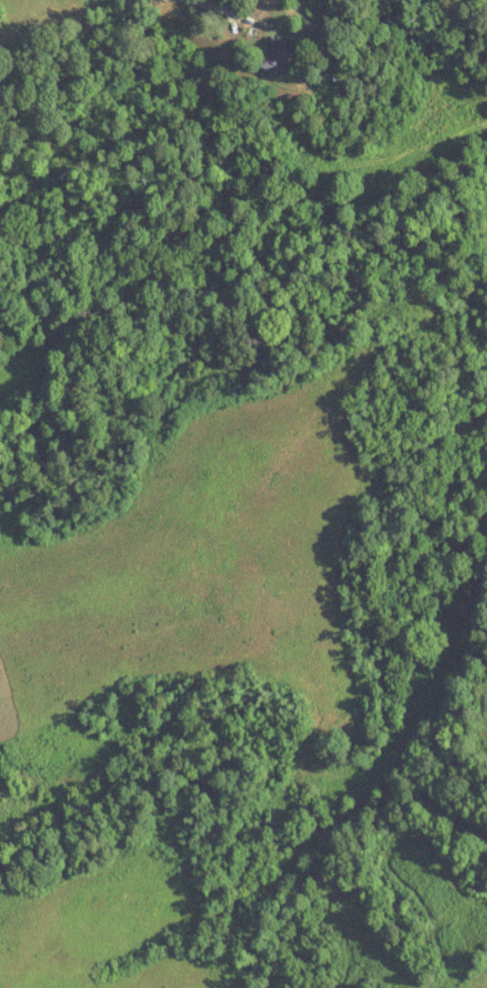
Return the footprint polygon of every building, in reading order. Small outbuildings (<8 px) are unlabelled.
[(296,46),(272,34),(257,64),(281,76),(296,46)]
